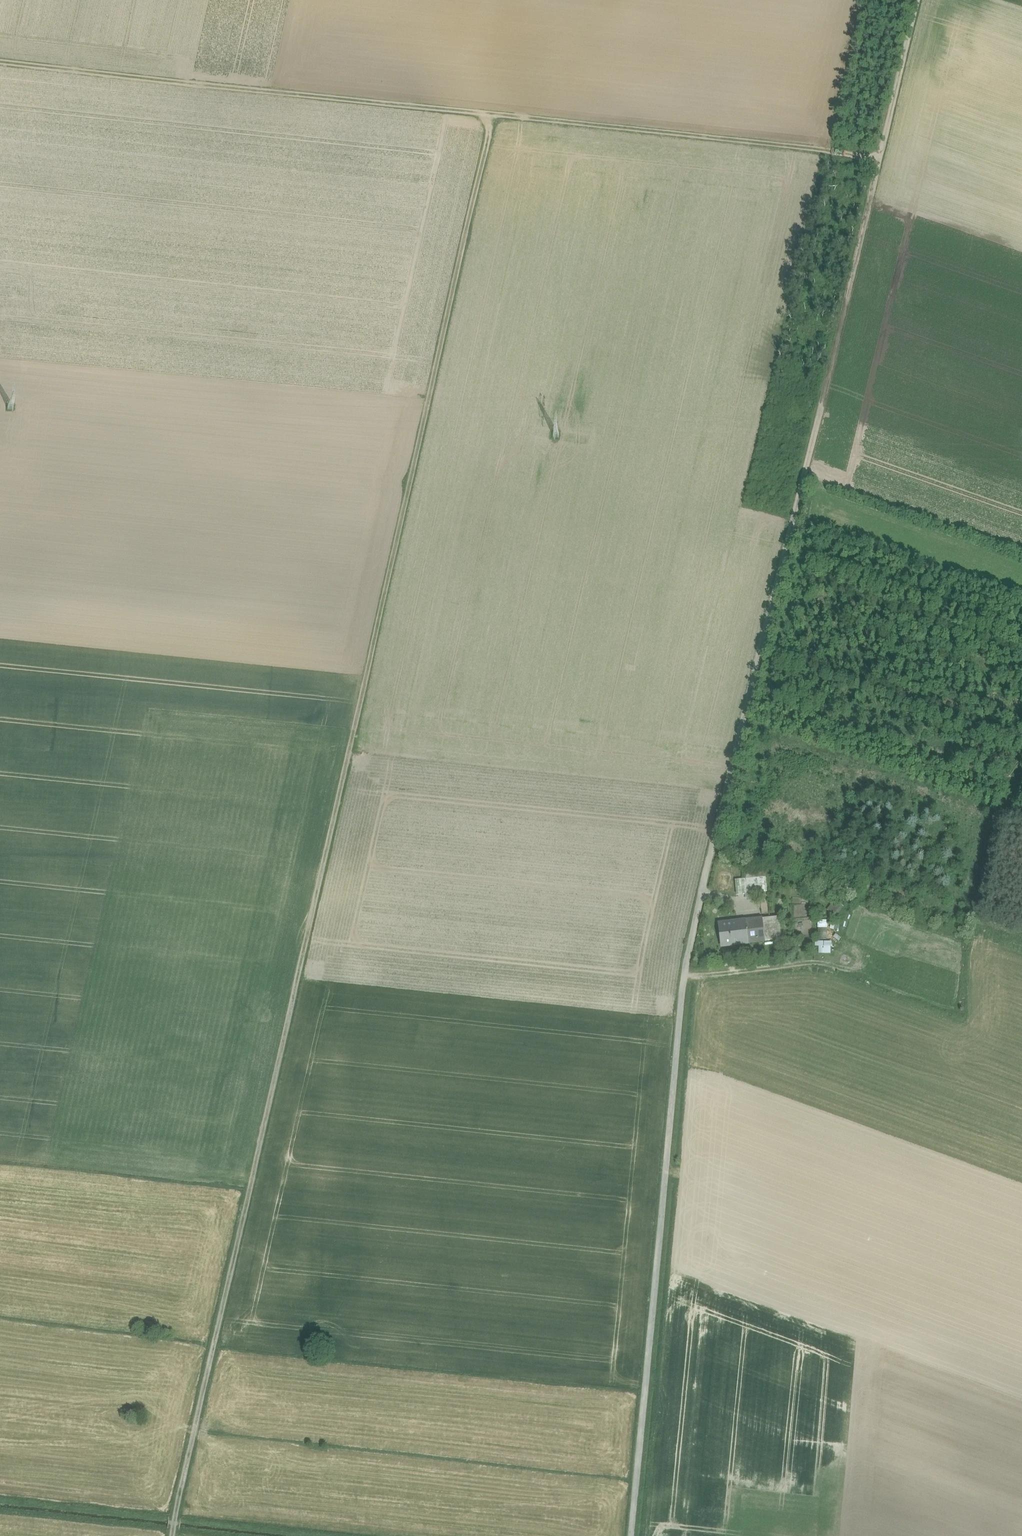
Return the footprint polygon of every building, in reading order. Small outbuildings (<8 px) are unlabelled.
[(757,879),(735,881),(737,895),(745,894),(757,893),(765,893),(764,878),(757,879)] [(841,908),(836,904),(830,911),(836,915),(841,908)] [(778,918),(762,919),(765,941),(781,940),(778,918)] [(762,919),(746,922),(748,944),(765,941),(762,919)] [(827,921),(818,921),(819,939),(827,939),(827,921)] [(746,922),(720,924),(722,947),(748,944),(746,922)]
